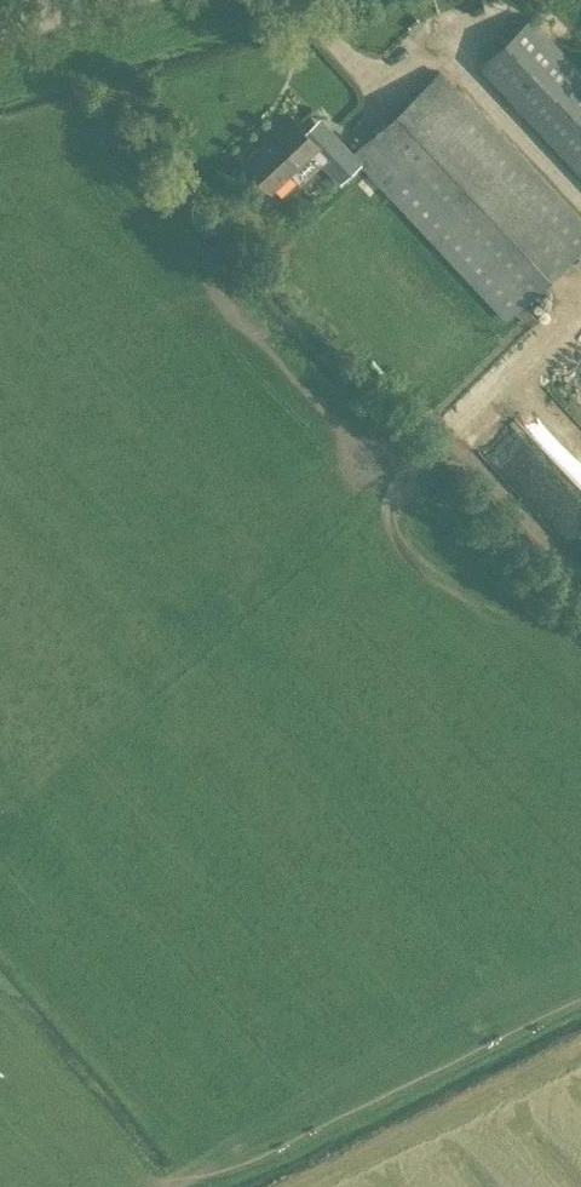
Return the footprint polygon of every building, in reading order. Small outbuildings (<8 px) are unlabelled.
[(580,175),(580,69),(530,15),(477,64),(580,175)] [(352,151),(332,129),(316,142),(290,115),(268,133),(271,136),(244,160),(271,189),(289,172),(302,186),(323,166),(338,183),(361,163),(505,321),(580,250),(580,219),(441,69),(352,151)]
